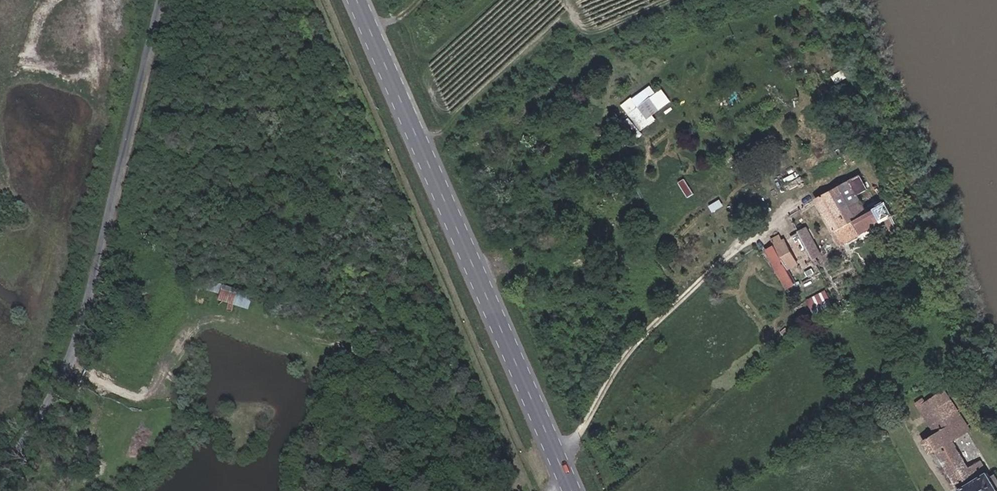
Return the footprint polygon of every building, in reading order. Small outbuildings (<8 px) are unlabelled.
[(637,126),(672,103),(663,91),(653,97),(646,87),(622,103),(637,126)] [(869,207),(877,203),(864,180),(856,184),(869,207)] [(849,217),(869,207),(856,184),(836,194),(849,217)] [(843,247),(888,223),(883,213),(877,203),(869,207),(849,217),(836,194),(821,202),(843,247)] [(752,234),(759,229),(754,223),(747,227),(752,234)] [(802,287),(828,274),(804,231),(786,241),(783,236),(775,240),(779,247),(773,251),(793,287),(800,283),(802,287)] [(235,303),(251,308),(254,301),(238,296),(235,303)] [(971,435),(944,394),(923,406),(920,403),(913,407),(933,438),(922,445),(928,455),(936,450),(962,490),(996,490),(996,485),(967,438),(971,435)]
